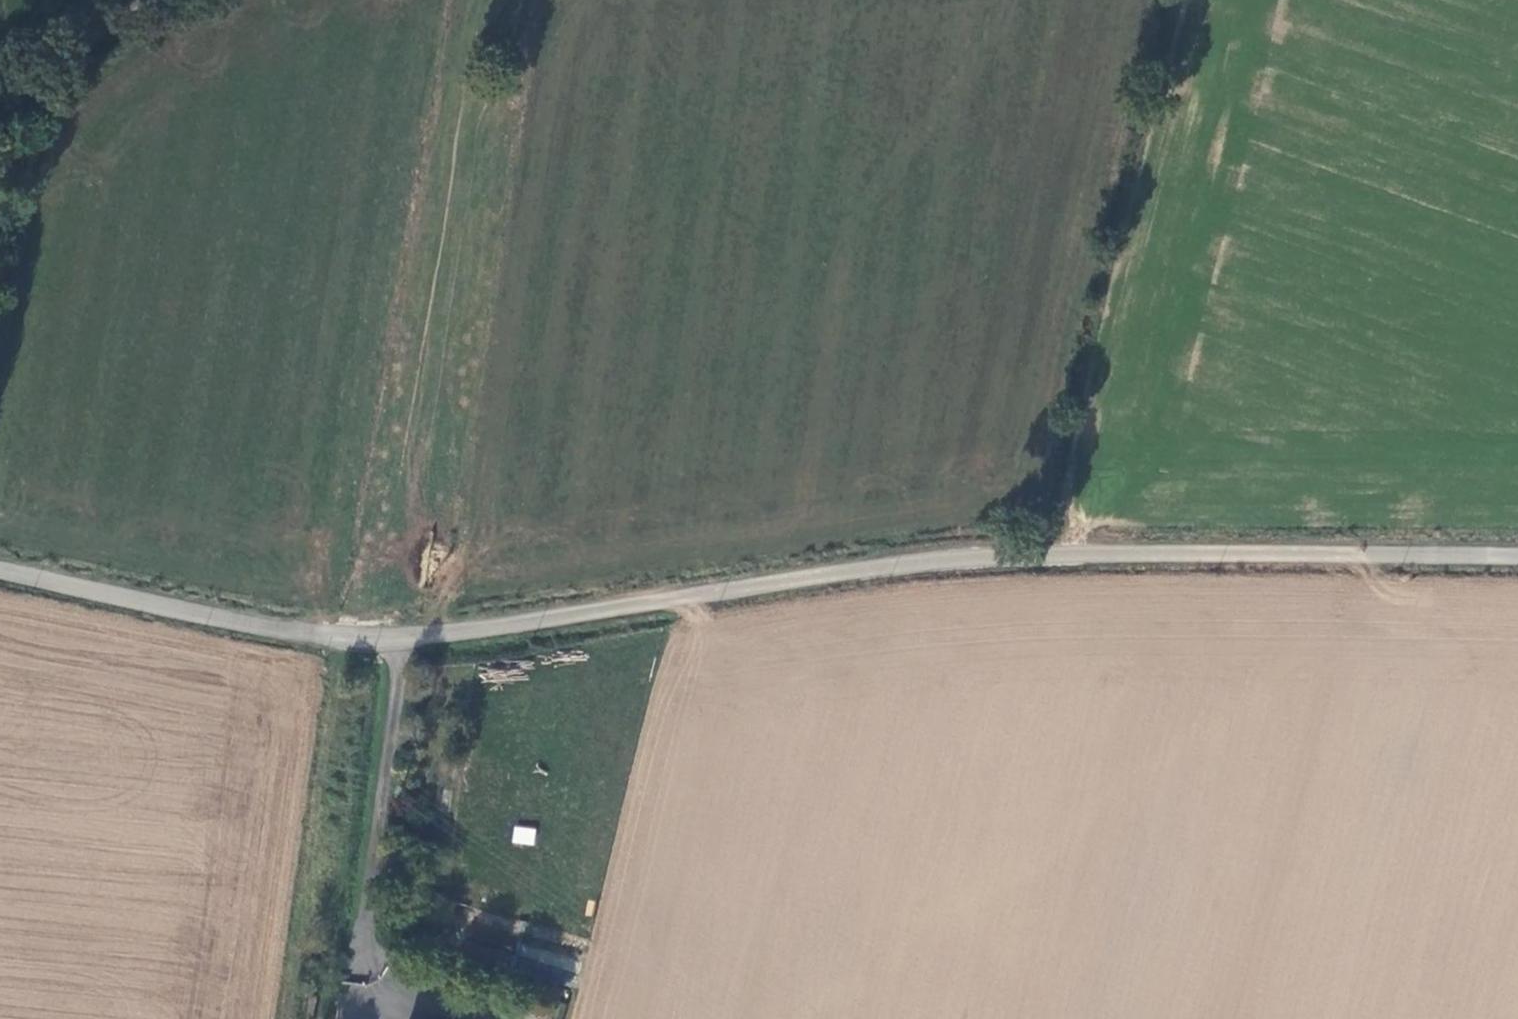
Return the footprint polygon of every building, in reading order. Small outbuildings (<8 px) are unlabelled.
[(512,844),(534,846),(536,828),(513,826),(512,844)]
